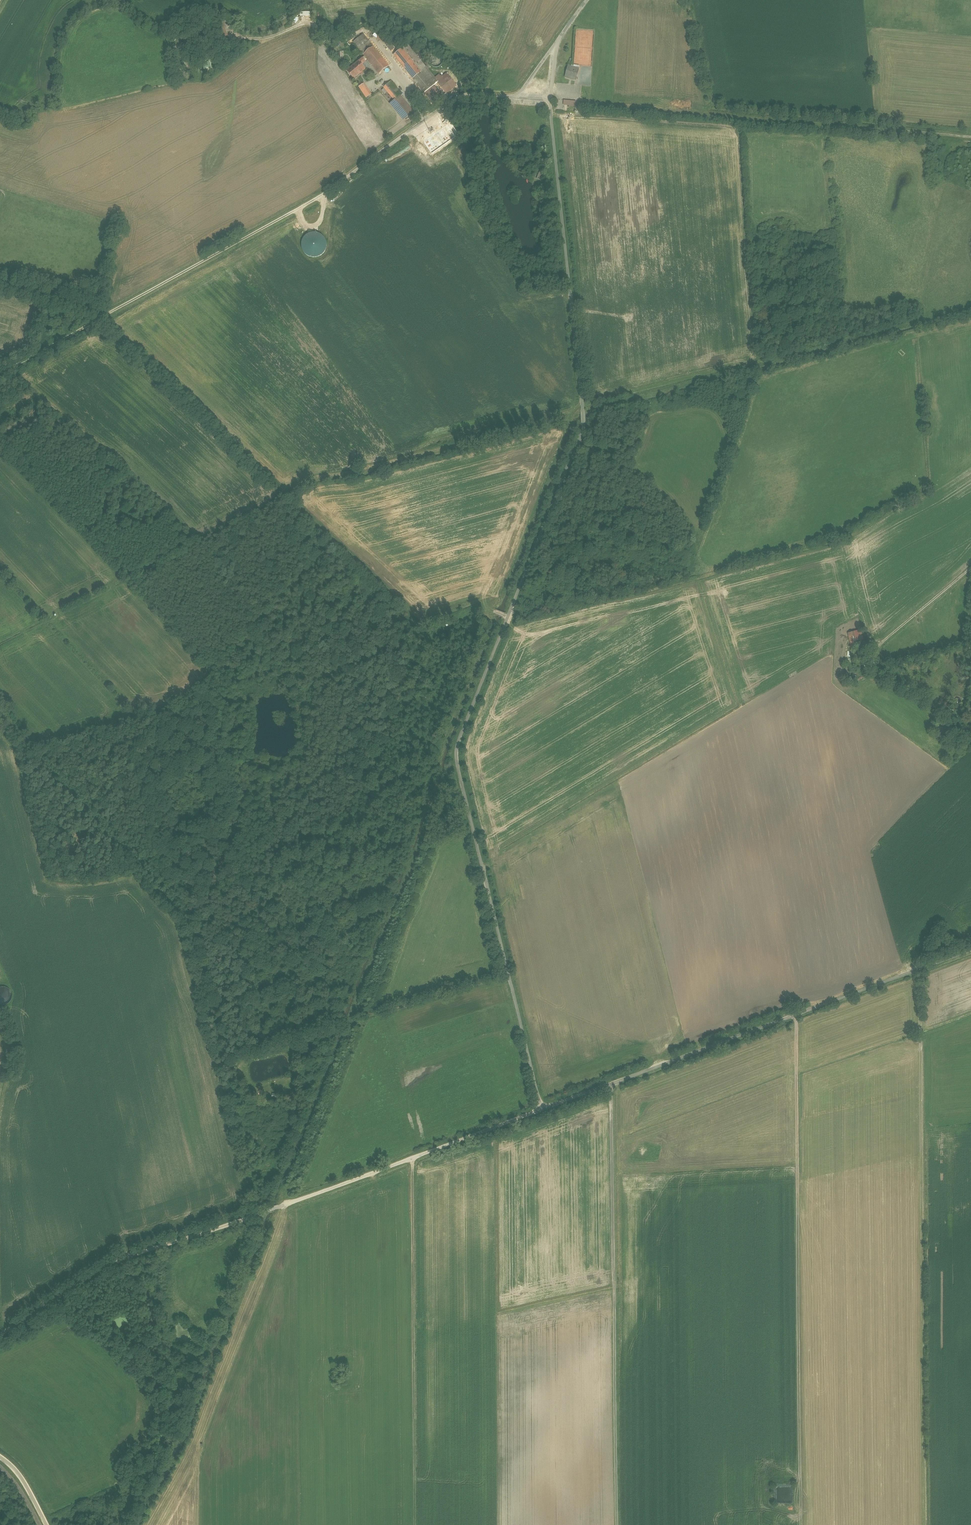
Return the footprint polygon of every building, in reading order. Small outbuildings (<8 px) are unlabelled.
[(227,39),(219,22),(214,24),(222,41),(227,39)] [(388,68),(362,36),(352,45),(355,48),(363,59),(366,62),(378,76),(388,68)] [(386,49),(393,57),(400,51),(393,43),(388,47),(386,49)] [(451,91),(441,77),(436,81),(407,45),(400,51),(393,57),(392,57),(431,107),(451,91)] [(441,59),(439,58),(437,56),(434,56),(432,57),(430,59),(429,61),(428,63),(429,66),(431,68),(433,69),(436,69),(438,69),(440,67),(441,65),(442,62),(441,59)] [(361,61),(358,64),(357,63),(345,73),(353,82),(365,72),(361,67),(364,64),(361,61)] [(575,83),(578,70),(572,69),(569,68),(567,68),(565,77),(564,80),(569,81),(571,82),(575,83)] [(365,82),(358,85),(364,97),(370,94),(365,82)] [(399,98),(398,99),(395,95),(398,92),(390,83),(382,90),(393,103),(388,106),(402,123),(413,114),(399,98)] [(860,630),(848,633),(852,646),(854,646),(863,643),(860,630)] [(9,988),(6,986),(2,986),(0,987),(0,1004),(4,1004),(8,1003),(10,1001),(12,998),(12,994),(11,990),(9,988)]
